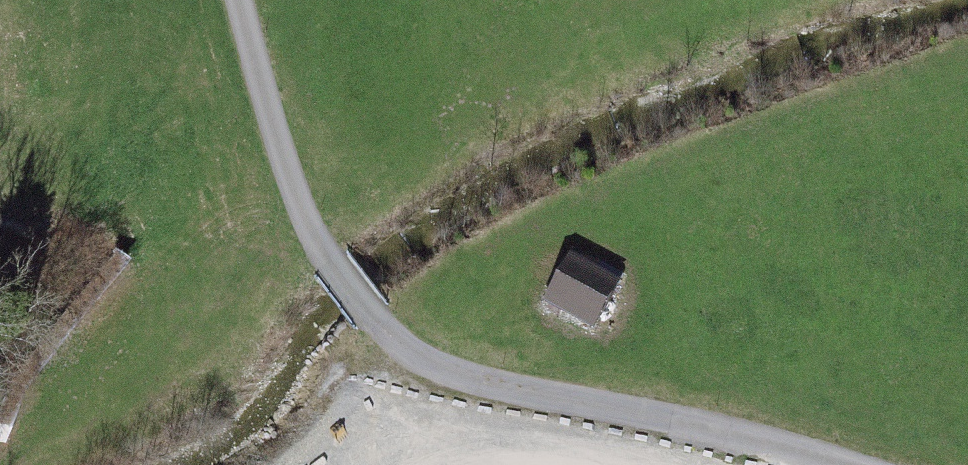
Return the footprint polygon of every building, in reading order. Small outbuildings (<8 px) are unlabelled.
[(623,295),(570,269),(543,322),(596,348),(623,295)]
